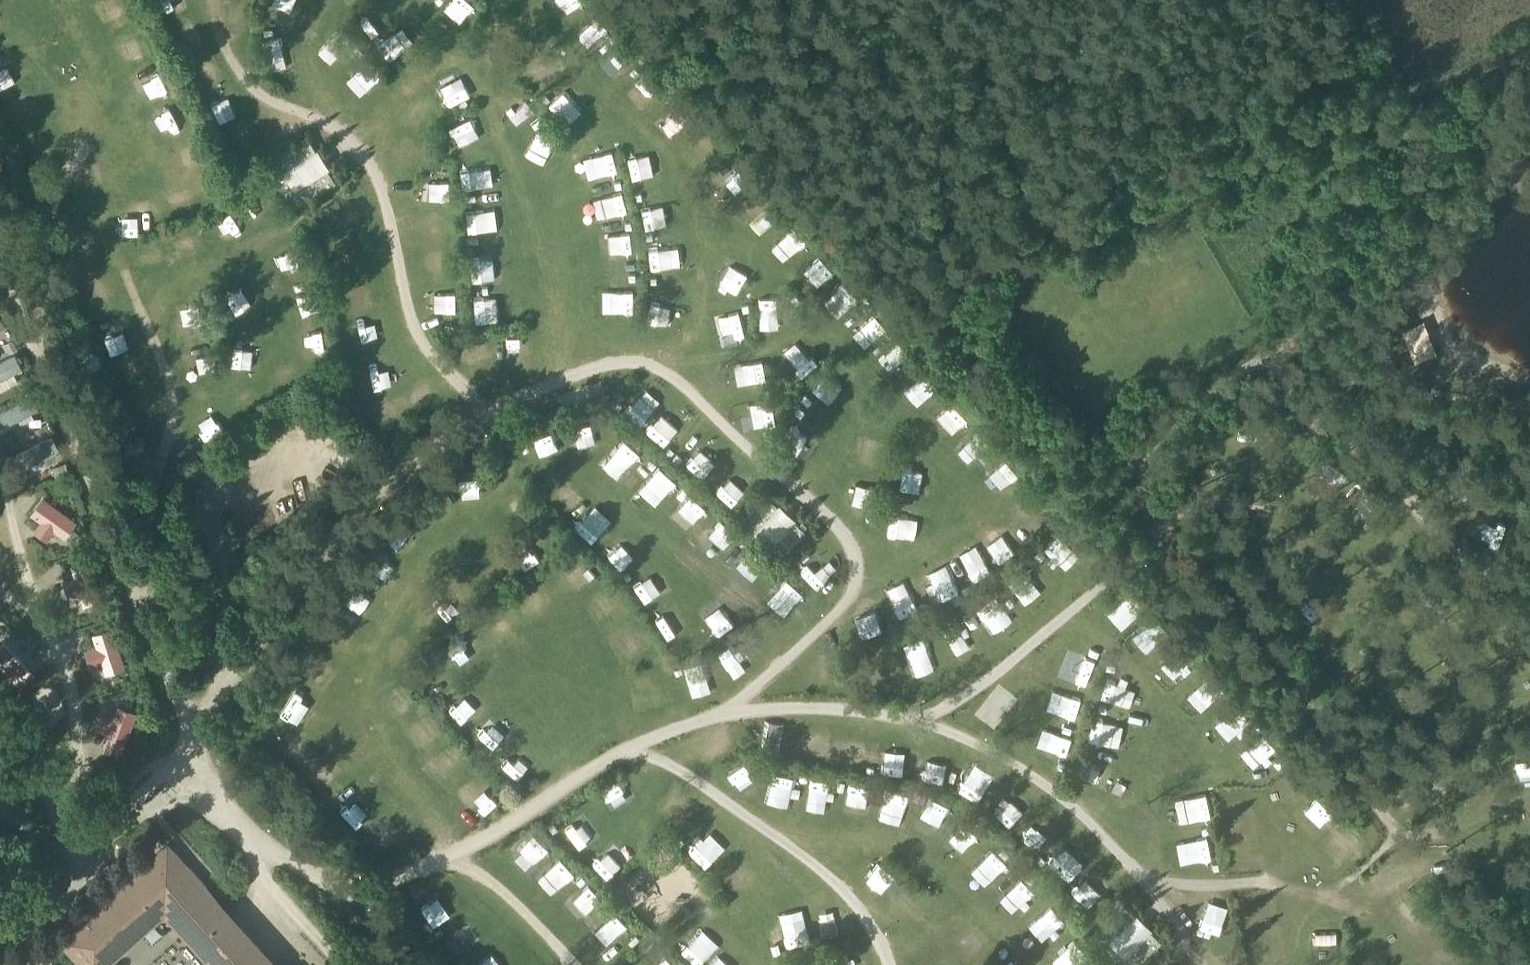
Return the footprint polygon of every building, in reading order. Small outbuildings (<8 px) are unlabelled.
[(288,195),(296,208),(336,184),(328,171),(331,169),(318,150),(316,151),(309,138),(268,163),(277,176),(273,178),(285,197),(288,195)] [(767,496),(743,522),(782,557),(805,531),(795,521),(796,520),(779,505),(778,506),(767,496)] [(115,953),(181,893),(174,886),(189,873),(167,850),(94,916),(110,934),(103,941),(115,953)] [(200,886),(184,900),(190,908),(176,920),(214,963),(212,964),(272,964),(200,886)] [(1122,964),(1138,964),(1152,951),(1156,955),(1160,951),(1156,947),(1161,941),(1151,931),(1152,930),(1136,913),(1134,915),(1123,905),(1092,937),(1103,948),(1100,951),(1116,964),(1119,962),(1122,964)] [(103,964),(110,958),(82,928),(66,942),(86,964),(102,964),(103,964)]
